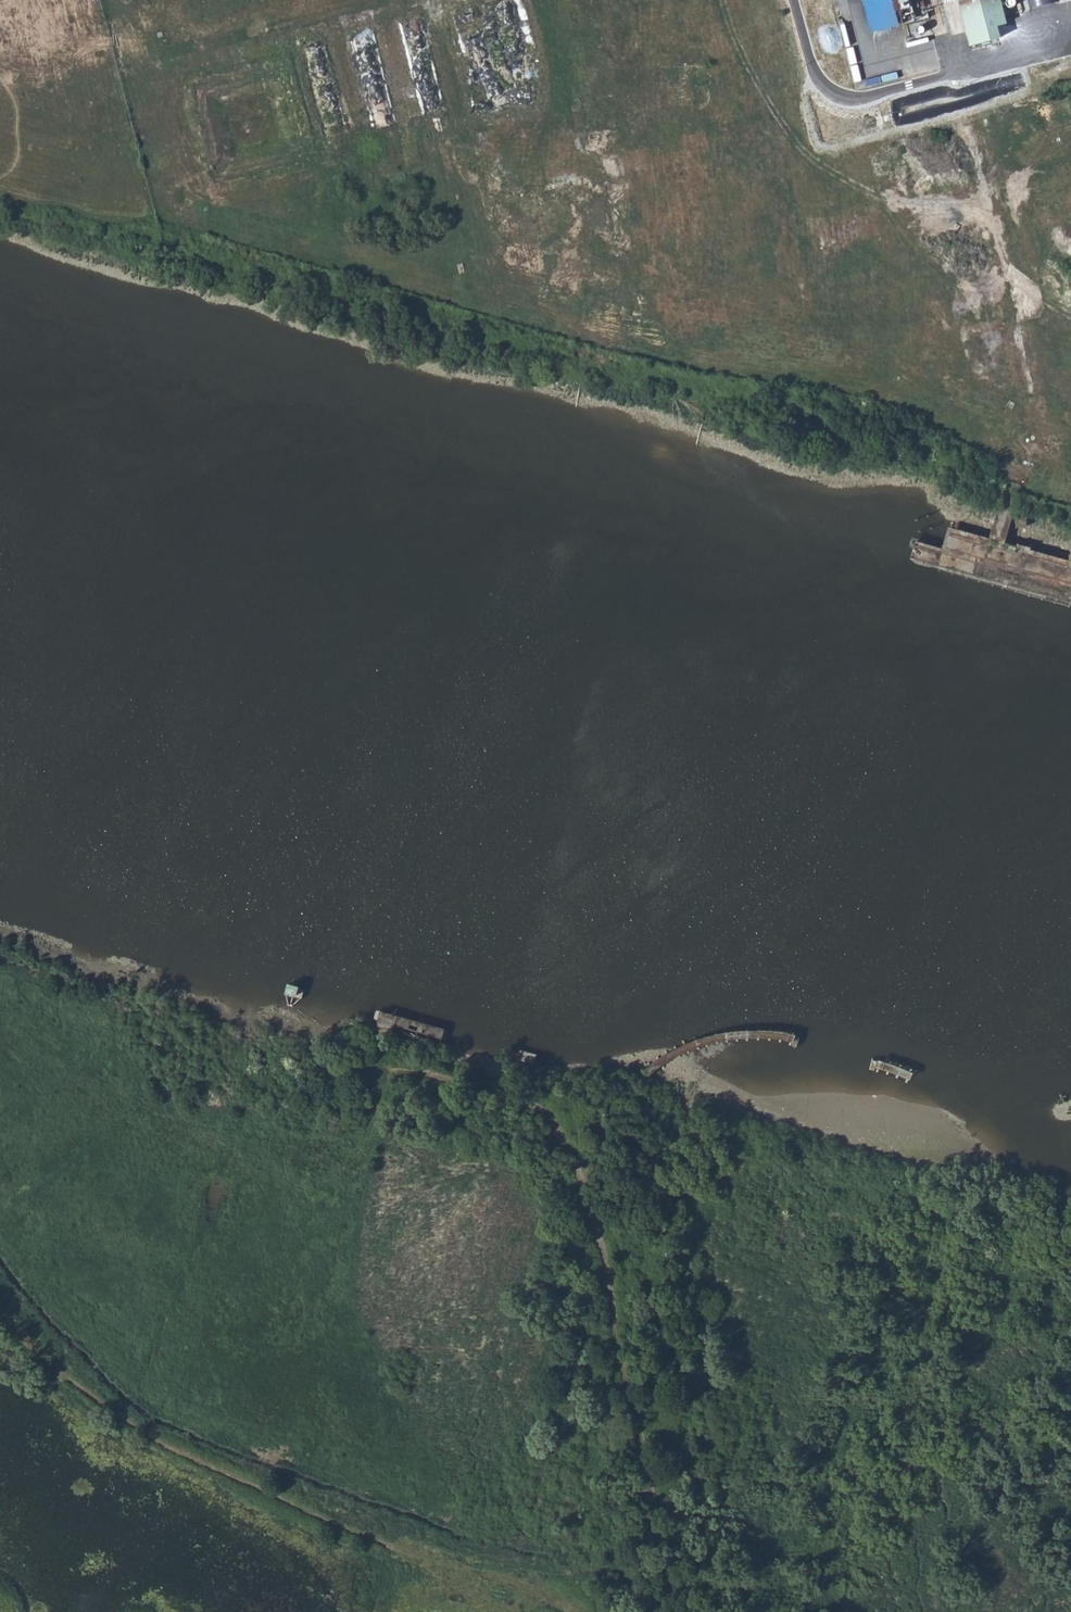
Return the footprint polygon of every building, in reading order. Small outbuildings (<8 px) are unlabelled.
[(900,24),(916,18),(910,0),(891,0),(900,24)] [(971,50),(993,44),(989,30),(1008,26),(1001,0),(958,0),(971,50)]
